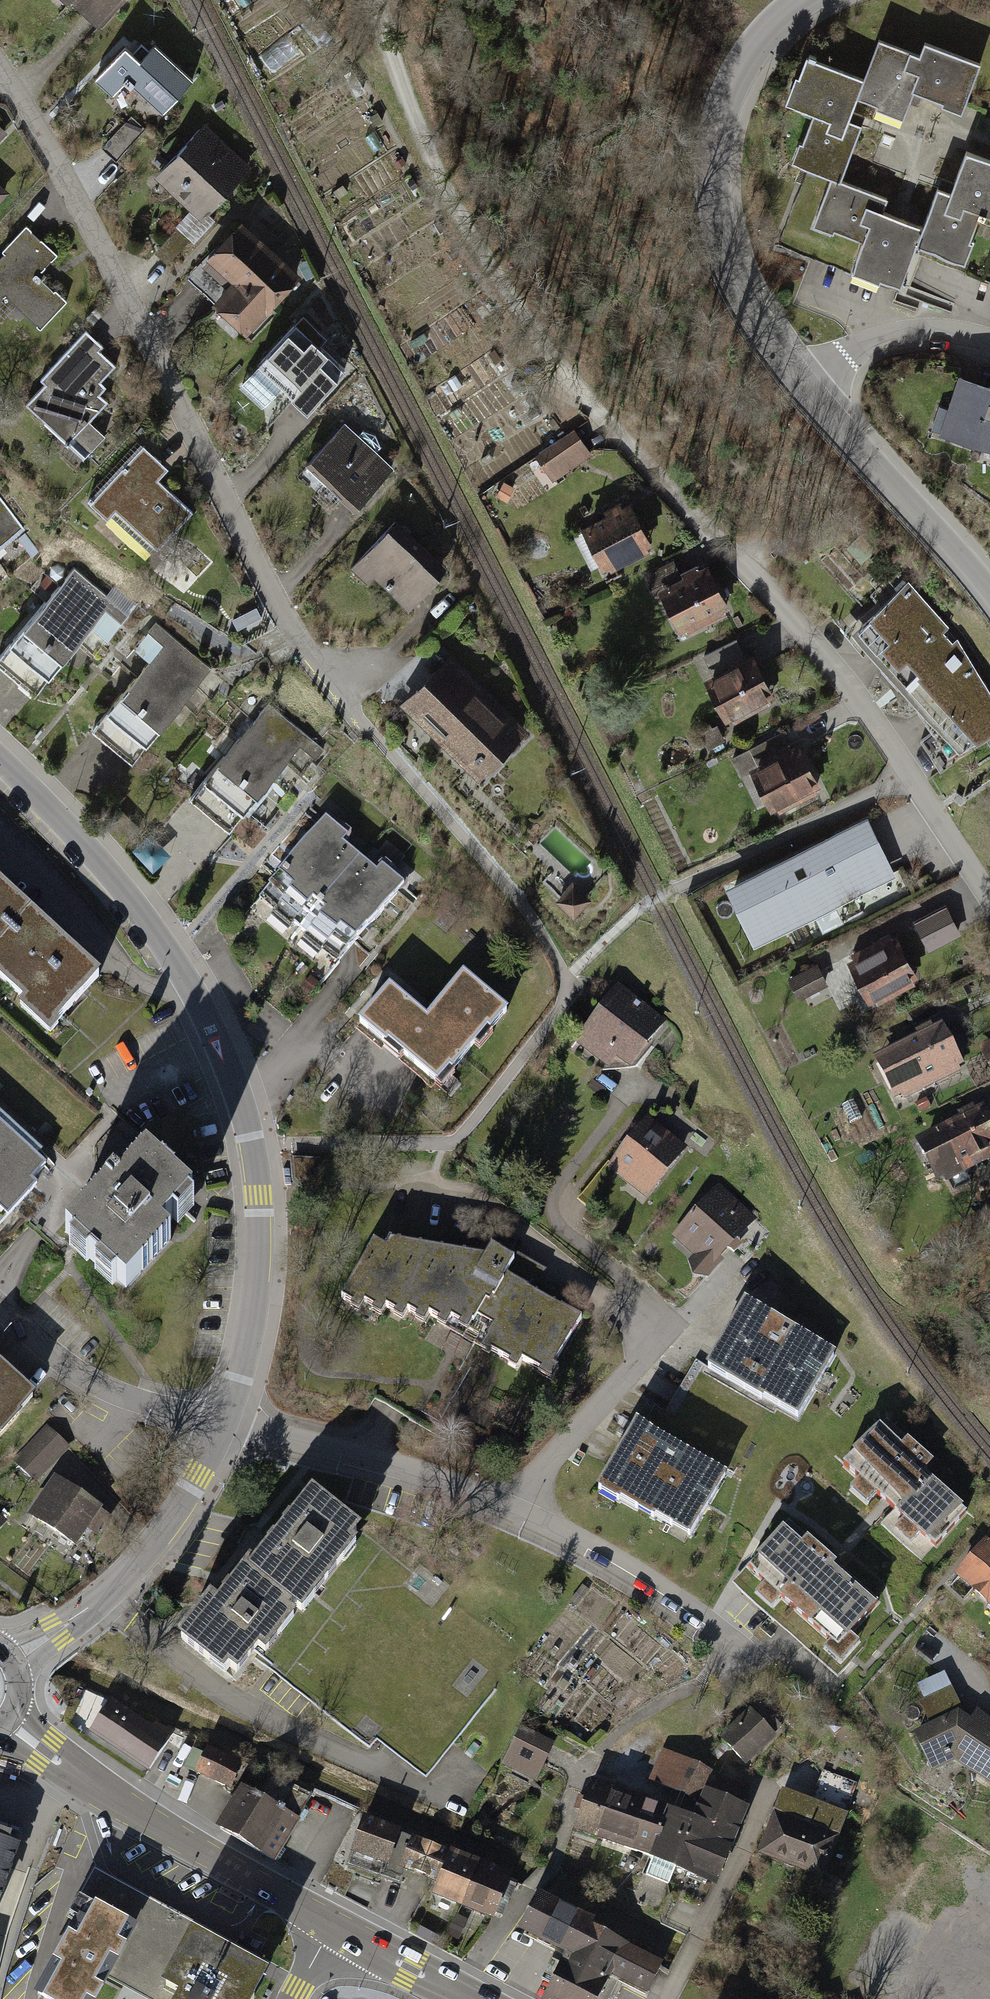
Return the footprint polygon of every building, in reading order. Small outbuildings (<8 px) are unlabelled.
[(101,32),(130,0),(64,0),(101,32)] [(926,57),(883,41),(869,78),(860,102),(910,120),(921,91),(971,109),(987,65),(931,45),(926,57)] [(145,63),(127,46),(96,80),(116,98),(131,82),(167,114),(196,82),(158,48),(145,63)] [(860,102),(869,78),(813,58),(806,78),(800,75),(789,106),(819,116),(809,143),(804,141),(796,165),(834,180),(845,183),(864,130),(852,125),(860,102)] [(131,115),(108,148),(122,158),(146,125),(131,115)] [(9,130),(0,122),(0,140),(9,130)] [(252,169),(205,127),(158,179),(205,221),(252,169)] [(971,153),(958,192),(943,187),(930,226),(923,244),(975,262),(983,239),(979,238),(987,215),(989,216),(989,160),(971,153)] [(892,198),(845,183),(834,180),(819,226),(870,242),(861,269),(911,285),(923,244),(930,226),(888,213),(892,198)] [(305,277),(244,220),(209,257),(235,282),(215,303),(250,335),(305,277)] [(28,224),(0,253),(0,310),(10,299),(42,328),(67,301),(40,275),(60,254),(28,224)] [(168,259),(192,241),(182,227),(158,245),(168,259)] [(350,365),(300,323),(261,368),(310,411),(350,365)] [(104,348),(86,332),(40,382),(45,386),(25,407),(88,464),(110,439),(92,422),(110,403),(102,396),(109,389),(101,381),(115,366),(100,352),(104,348)] [(962,377),(945,433),(989,446),(989,385),(962,377)] [(395,468),(346,424),(308,467),(357,510),(395,468)] [(591,455),(574,431),(536,458),(553,482),(591,455)] [(169,471),(143,447),(91,504),(112,523),(122,512),(162,549),(194,514),(159,482),(169,471)] [(0,497),(0,551),(26,531),(0,497)] [(588,530),(608,569),(650,548),(630,509),(588,530)] [(451,568),(399,522),(356,570),(409,616),(451,568)] [(81,563),(0,659),(0,664),(38,696),(108,613),(121,625),(135,609),(81,563)] [(710,564),(660,587),(684,637),(734,614),(710,564)] [(911,579),(858,632),(913,698),(934,737),(923,745),(942,777),(989,746),(989,684),(957,634),(911,579)] [(213,667),(158,624),(146,638),(163,651),(102,728),(141,759),(213,667)] [(533,735),(452,657),(404,707),(485,785),(533,735)] [(752,658),(713,678),(734,718),(773,698),(752,658)] [(324,749),(269,703),(232,748),(272,781),(300,747),(315,760),(324,749)] [(818,789),(796,747),(757,768),(779,810),(818,789)] [(232,748),(189,798),(229,832),(272,781),(232,748)] [(755,947),(897,877),(869,819),(726,889),(755,947)] [(408,888),(329,823),(266,898),(345,963),(408,888)] [(572,879),(555,898),(574,915),(591,897),(572,879)] [(36,916),(0,884),(0,955),(36,916)] [(946,904),(914,920),(929,949),(960,932),(946,904)] [(36,916),(0,955),(0,975),(30,1002),(23,1010),(54,1038),(107,980),(36,916)] [(915,977),(895,939),(854,960),(873,998),(915,977)] [(829,987),(818,966),(791,980),(801,1001),(829,987)] [(429,1021),(394,992),(364,1028),(441,1092),(508,1011),(467,977),(429,1021)] [(671,1024),(619,986),(573,1047),(608,1073),(637,1070),(671,1024)] [(941,1029),(877,1060),(900,1106),(964,1075),(941,1029)] [(981,1048),(989,1066),(989,1044),(981,1048)] [(927,1137),(946,1173),(989,1150),(989,1127),(980,1109),(927,1137)] [(689,1150),(650,1120),(609,1173),(648,1203),(689,1150)] [(0,1126),(0,1215),(5,1219),(36,1185),(31,1180),(44,1166),(0,1126)] [(197,1197),(149,1156),(121,1188),(116,1183),(69,1238),(78,1246),(74,1251),(91,1265),(95,1260),(105,1269),(100,1274),(119,1290),(123,1284),(131,1291),(173,1241),(165,1235),(197,1197)] [(762,1220),(720,1185),(674,1240),(696,1259),(691,1265),(711,1281),(762,1220)] [(551,1383),(586,1318),(512,1278),(521,1263),(495,1249),(489,1261),(397,1244),(392,1252),(378,1244),(342,1303),(363,1316),(368,1308),(406,1323),(411,1318),(523,1378),(527,1370),(551,1383)] [(836,1354),(747,1305),(713,1367),(801,1416),(836,1354)] [(0,1364),(0,1434),(19,1413),(17,1411),(33,1394),(0,1364)] [(931,1460),(884,1417),(842,1462),(858,1477),(848,1488),(865,1504),(876,1492),(896,1510),(882,1525),(920,1559),(965,1510),(922,1470),(931,1460)] [(70,1447),(46,1424),(11,1460),(35,1483),(70,1447)] [(734,1475),(640,1425),(604,1491),(698,1542),(734,1475)] [(102,1507),(53,1475),(26,1515),(75,1548),(102,1507)] [(375,1538),(323,1496),(259,1576),(311,1618),(375,1538)] [(879,1602),(787,1521),(746,1567),(763,1581),(755,1590),(772,1606),(781,1596),(830,1639),(822,1648),(841,1665),(860,1643),(850,1634),(879,1602)] [(989,1543),(959,1580),(989,1605),(989,1544),(989,1543)] [(311,1618),(259,1576),(233,1609),(225,1603),(191,1646),(242,1687),(268,1654),(276,1660),(311,1618)] [(916,1736),(935,1776),(958,1765),(989,1788),(989,1720),(980,1713),(974,1721),(963,1713),(952,1691),(922,1705),(933,1728),(916,1736)] [(174,1741),(114,1701),(89,1738),(150,1778),(174,1741)] [(777,1737),(750,1709),(719,1739),(746,1767),(777,1737)] [(555,1742),(521,1726),(502,1764),(536,1781),(555,1742)] [(712,1771),(663,1749),(648,1780),(698,1802),(712,1771)] [(243,1767),(209,1752),(197,1778),(231,1793),(243,1767)] [(696,1819),(675,1870),(718,1887),(750,1807),(744,1804),(751,1787),(718,1774),(711,1791),(705,1789),(693,1817),(696,1819)] [(597,1839),(614,1788),(591,1780),(574,1831),(597,1839)] [(304,1825),(242,1786),(216,1829),(278,1867),(304,1825)] [(668,1807),(614,1788),(597,1839),(650,1857),(668,1807)] [(848,1814),(782,1790),(757,1856),(823,1881),(848,1814)] [(650,1860),(675,1870),(696,1819),(693,1817),(668,1807),(650,1857),(650,1860)] [(406,1837),(368,1822),(354,1856),(393,1871),(406,1837)] [(0,1835),(0,1927),(28,1844),(0,1835)] [(455,1856),(415,1840),(401,1873),(441,1889),(455,1856)] [(467,1914),(486,1869),(455,1856),(441,1889),(436,1902),(467,1914)] [(516,1881),(486,1869),(467,1914),(498,1927),(516,1881)] [(97,1873),(71,1920),(80,1925),(91,1906),(140,1933),(109,1989),(119,1995),(116,1998),(187,1998),(168,1989),(201,1930),(97,1873)] [(542,1895),(521,1935),(573,1961),(553,1998),(612,1998),(621,1984),(645,1997),(648,1998),(650,1998),(665,1968),(596,1930),(599,1925),(542,1895)] [(140,1933),(91,1906),(80,1925),(40,1998),(42,1998),(103,1998),(109,1989),(140,1933)] [(201,1930),(168,1989),(187,1998),(222,1998),(244,1955),(201,1930)] [(244,1955),(222,1998),(269,1998),(283,1974),(244,1955)]
